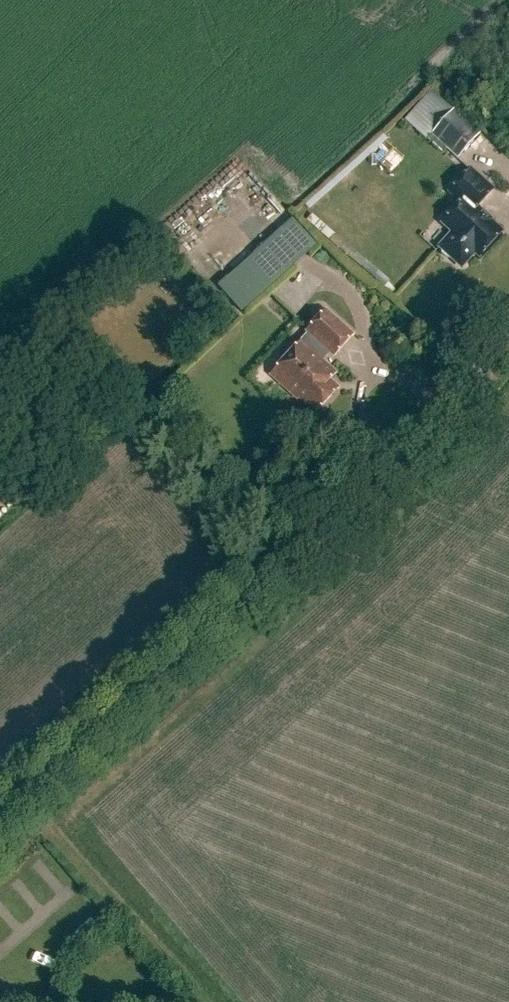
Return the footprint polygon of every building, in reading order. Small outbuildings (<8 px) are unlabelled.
[(431,136),(458,160),(481,135),(454,111),(431,136)] [(453,233),(439,248),(442,251),(442,255),(447,259),(451,259),(460,266),(464,266),(475,254),(480,258),(503,232),(477,209),(493,191),(471,170),(450,193),(461,203),(442,224),(453,233)] [(293,219),(218,285),(242,312),(317,245),(293,219)] [(334,356),(352,337),(326,312),(308,332),(310,334),(271,376),(297,400),(299,398),(316,413),(334,394),(332,392),(329,382),(335,375),(321,362),(330,353),(334,356)]
